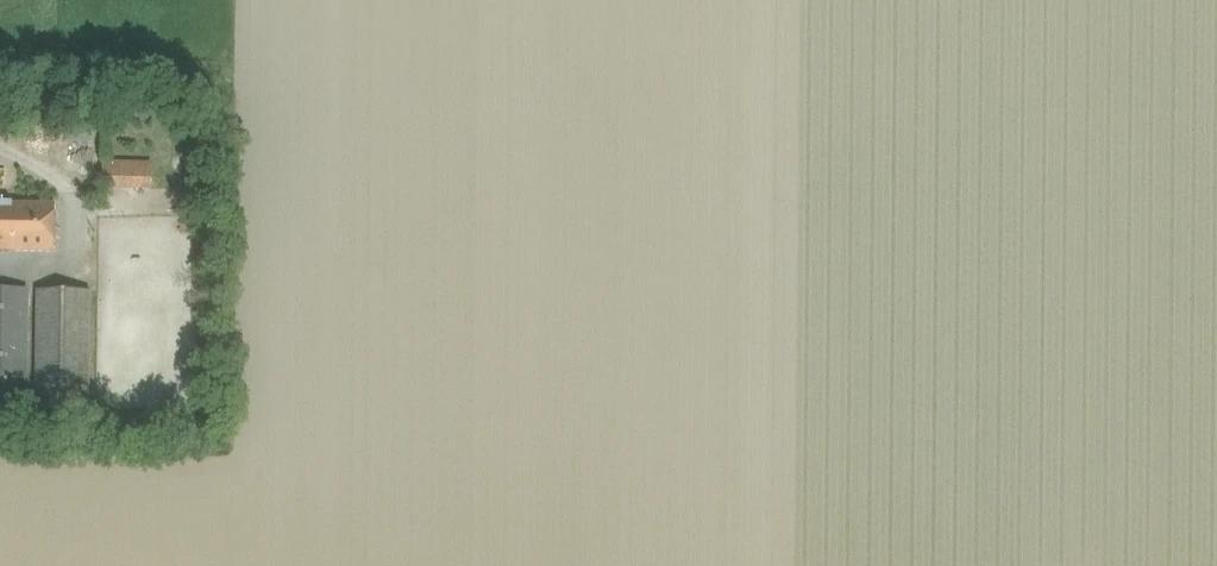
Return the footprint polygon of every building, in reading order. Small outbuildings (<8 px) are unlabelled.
[(102,162),(101,188),(151,190),(151,163),(102,162)] [(54,253),(54,205),(0,205),(0,252),(54,253)] [(29,289),(0,289),(0,378),(28,379),(29,289)] [(89,387),(90,290),(35,290),(34,387),(89,387)]
